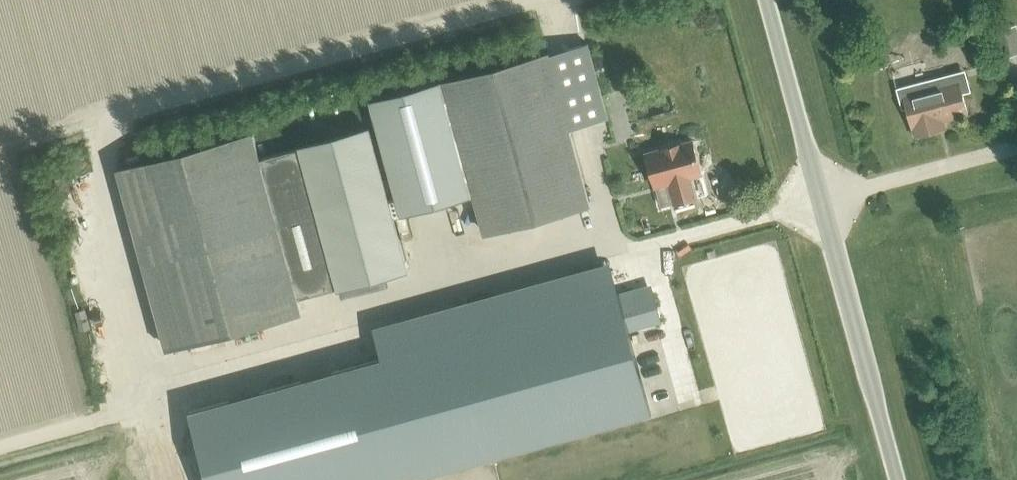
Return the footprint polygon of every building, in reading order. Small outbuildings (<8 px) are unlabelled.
[(1016,54),(1016,35),(1014,25),(991,32),(999,59),(1016,54)] [(549,57),(564,112),(602,102),(587,47),(549,57)] [(588,203),(564,112),(549,57),(548,54),(442,83),(473,194),(483,231),(588,203)] [(913,128),(915,136),(937,130),(935,122),(967,113),(958,81),(932,88),(930,79),(896,88),(902,109),(906,108),(912,128),(913,128)] [(442,83),(370,102),(390,178),(382,180),(392,216),(473,194),(442,83)] [(406,268),(392,216),(382,180),(368,129),(294,149),(331,288),(406,268)] [(256,159),(249,134),(111,172),(160,353),(298,315),(294,298),(256,159)] [(654,186),(668,183),(674,204),(696,198),(691,176),(700,174),(692,141),(681,144),(680,144),(660,149),(660,150),(645,154),(654,186)] [(294,149),(256,159),(294,298),(331,288),(294,149)] [(660,322),(651,290),(620,299),(629,330),(660,322)] [(413,474),(646,410),(614,294),(381,359),(188,412),(207,479),(392,479),(413,474)]
